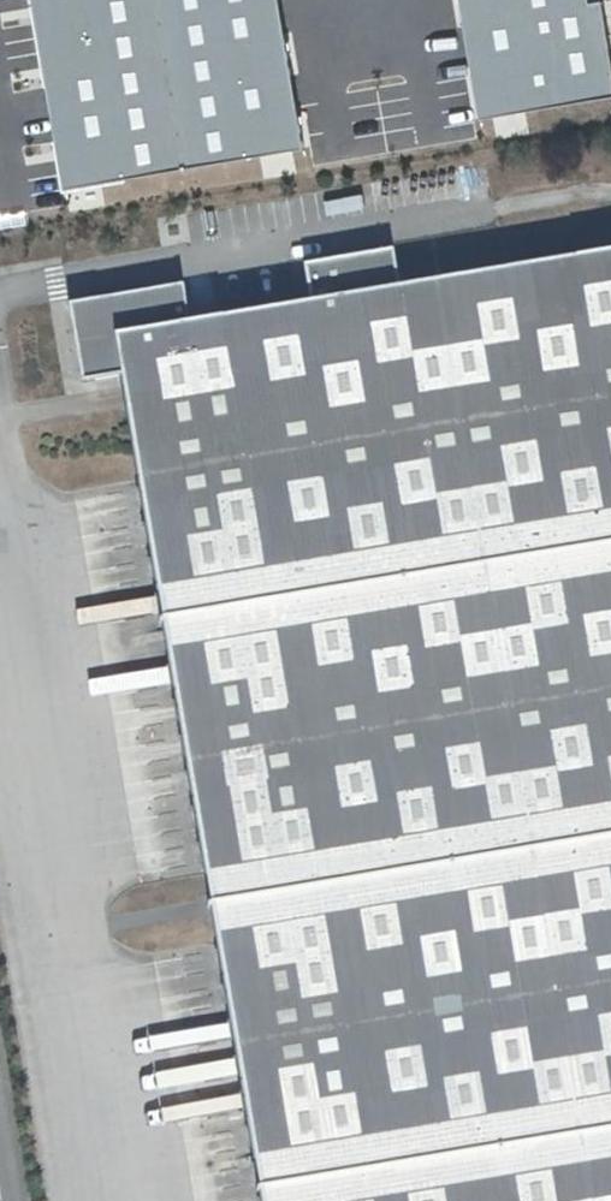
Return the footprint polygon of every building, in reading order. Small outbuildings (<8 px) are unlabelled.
[(387,282),(381,248),(300,262),(306,298),(185,319),(178,280),(60,301),(73,376),(110,370),(112,380),(255,1200),(610,1200),(610,244),(387,282)]
